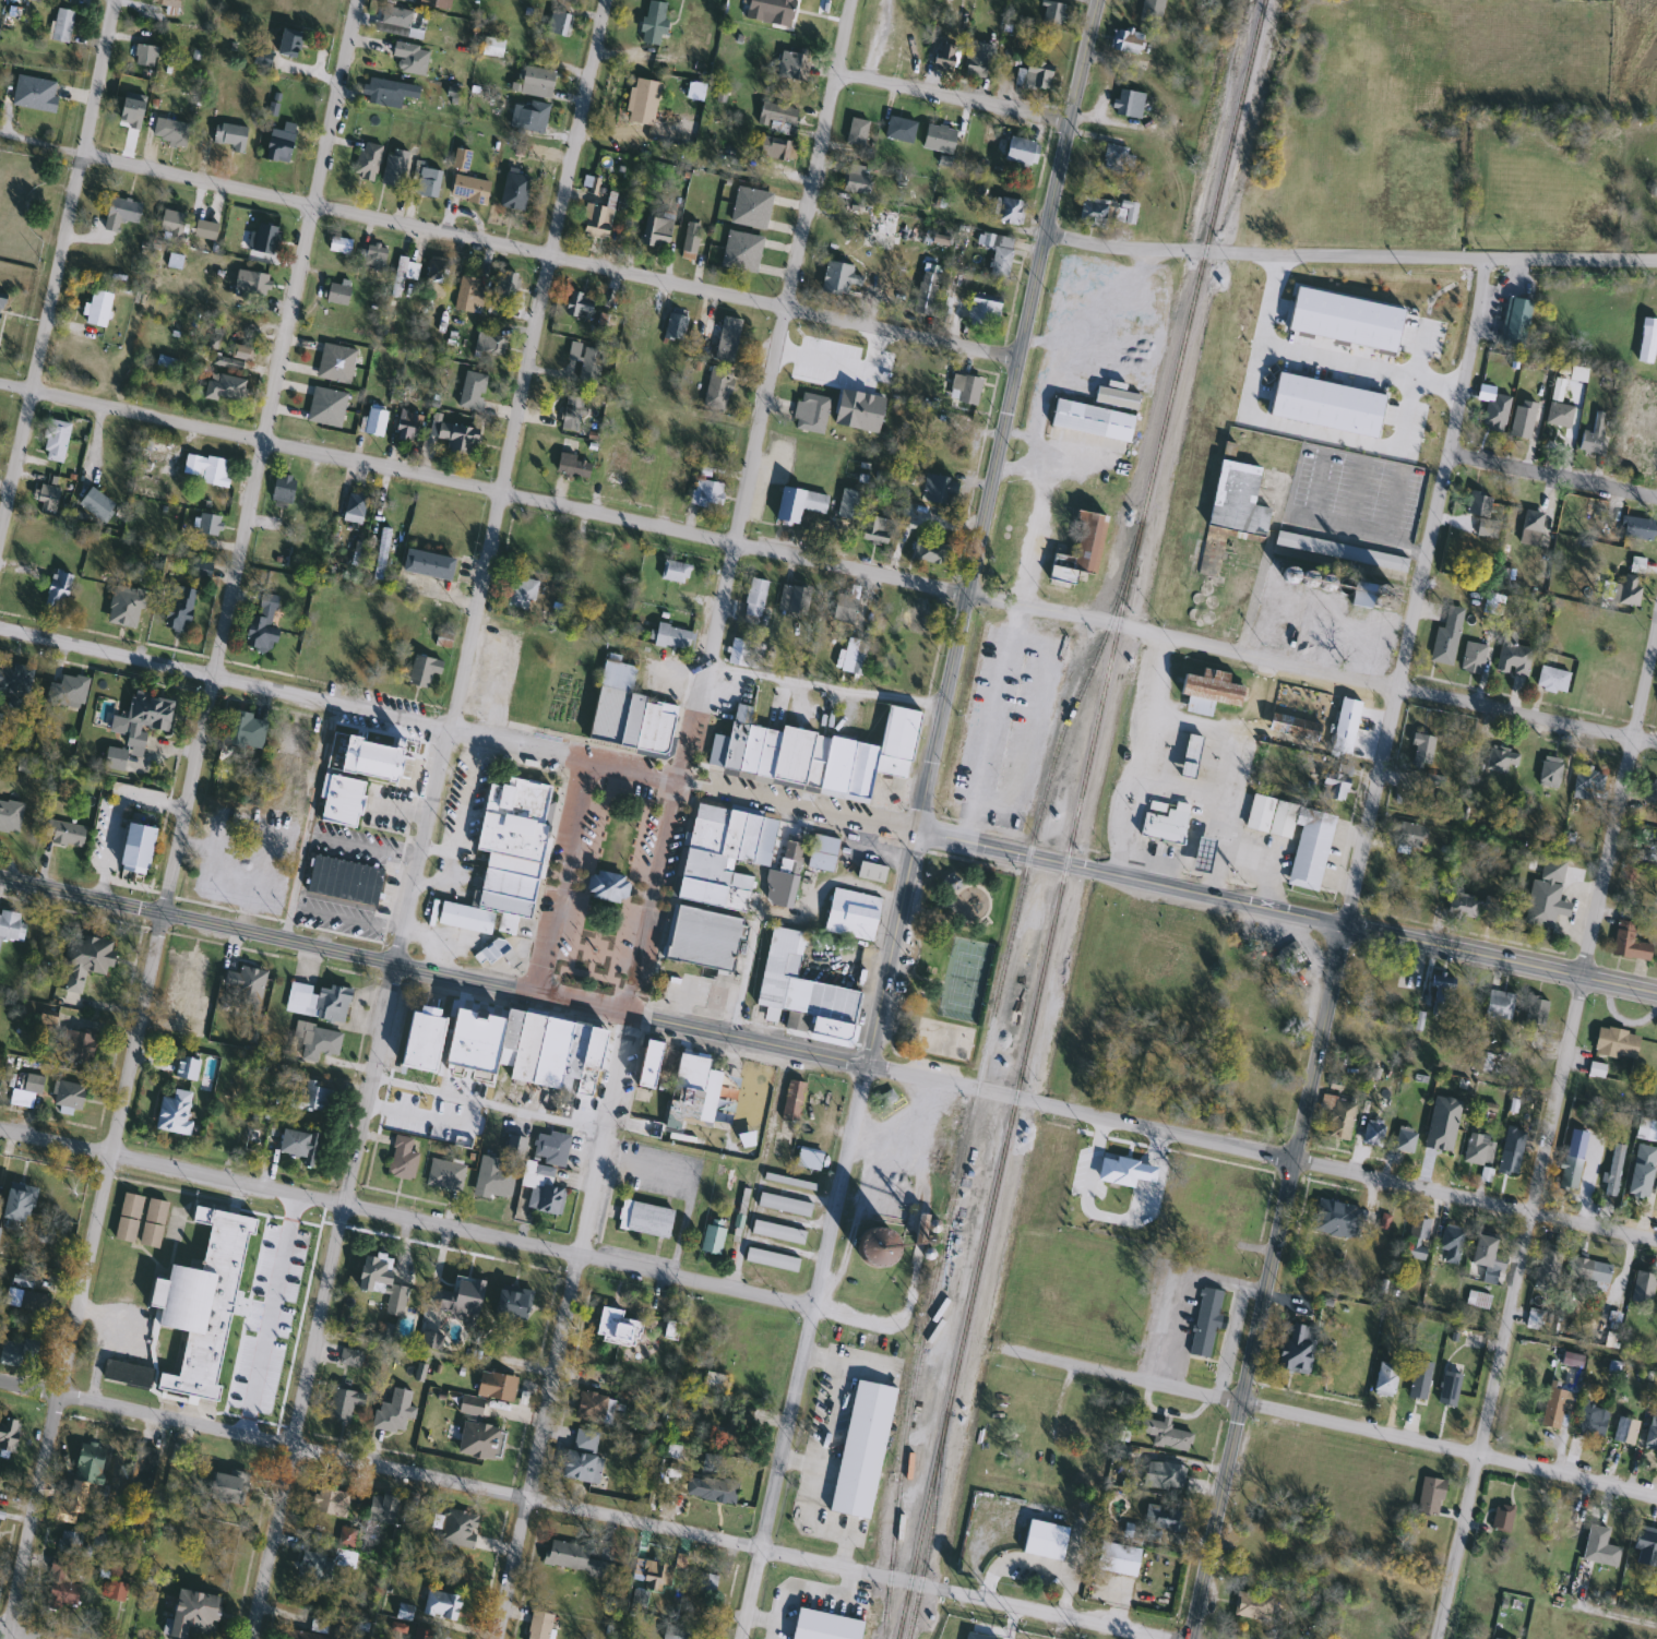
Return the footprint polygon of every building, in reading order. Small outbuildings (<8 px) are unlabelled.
[(147,3),(149,0),(179,0),(172,14),(147,3)] [(414,4),(414,0),(443,0),(441,10),(414,4)] [(668,3),(661,46),(640,43),(645,0),(668,3)] [(742,19),(746,0),(774,0),(771,15),(763,13),(761,22),(742,19)] [(1137,17),(1142,0),(1164,0),(1158,23),(1137,17)] [(1037,23),(1039,1),(1063,3),(1061,26),(1037,23)] [(377,32),(381,5),(412,11),(407,37),(377,32)] [(72,11),(68,44),(49,40),(53,8),(72,11)] [(565,37),(547,33),(552,11),(570,15),(565,37)] [(274,53),(282,28),(300,34),(291,60),(274,53)] [(1137,55),(1109,49),(1112,28),(1142,33),(1137,55)] [(925,41),(917,65),(896,59),(905,35),(925,41)] [(500,57),(481,55),(484,37),(502,39),(500,57)] [(992,44),(990,71),(965,69),(968,41),(992,44)] [(398,59),(391,58),(393,43),(428,48),(424,76),(396,72),(398,59)] [(132,64),(134,44),(157,47),(154,68),(132,64)] [(954,44),(953,69),(933,69),(934,44),(954,44)] [(802,84),(775,75),(783,49),(810,58),(802,84)] [(260,64),(261,52),(270,53),(267,65),(260,64)] [(1025,69),(1025,63),(1047,61),(1050,87),(1016,91),(1014,70),(1025,69)] [(555,73),(547,100),(516,92),(524,64),(555,73)] [(651,125),(624,121),(632,79),(658,83),(651,125)] [(418,84),(416,104),(366,98),(368,80),(418,84)] [(1145,97),(1135,121),(1109,111),(1118,87),(1145,97)] [(527,109),(529,101),(548,106),(541,134),(508,127),(512,105),(527,109)] [(797,109),(790,134),(756,127),(762,101),(797,109)] [(916,122),(910,143),(883,137),(887,116),(916,122)] [(845,143),(849,117),(868,121),(862,147),(845,143)] [(189,124),(183,149),(166,146),(168,141),(151,137),(155,118),(189,124)] [(212,145),(214,123),(246,127),(242,154),(230,153),(230,146),(212,145)] [(264,161),(270,124),(293,128),(287,165),(264,161)] [(951,154),(921,148),(926,124),(955,130),(951,154)] [(980,144),(984,125),(1002,129),(998,148),(980,144)] [(777,165),(755,152),(766,133),(788,146),(777,165)] [(1030,166),(1003,161),(1008,136),(1035,142),(1030,166)] [(380,146),(374,181),(354,178),(359,142),(380,146)] [(1126,148),(1125,155),(1133,156),(1130,172),(1101,167),(1106,144),(1126,148)] [(407,153),(398,189),(380,184),(388,148),(407,153)] [(860,169),(859,175),(869,177),(863,196),(842,190),(848,166),(860,169)] [(439,170),(437,199),(415,196),(418,168),(439,170)] [(498,207),(504,174),(529,178),(523,212),(498,207)] [(489,182),(485,205),(449,198),(453,175),(489,182)] [(764,231),(728,223),(737,187),(773,194),(764,231)] [(136,225),(112,220),(110,234),(100,231),(107,196),(141,202),(136,225)] [(1026,204),(1020,227),(991,219),(998,196),(1026,204)] [(1136,204),(1133,228),(1078,222),(1081,196),(1136,204)] [(610,216),(605,240),(579,235),(585,203),(601,207),(599,214),(610,216)] [(166,232),(159,232),(159,212),(186,212),(186,242),(166,242),(166,232)] [(890,239),(872,234),(878,214),(895,219),(890,239)] [(668,248),(643,248),(643,218),(668,218),(668,248)] [(681,260),(683,223),(698,224),(694,261),(681,260)] [(272,255),(247,251),(249,231),(255,232),(257,224),(276,226),(272,255)] [(896,241),(896,229),(920,230),(919,242),(896,241)] [(763,238),(755,275),(719,267),(727,230),(763,238)] [(1005,279),(988,277),(993,250),(981,248),(984,234),(1013,239),(1005,279)] [(327,250),(330,236),(350,239),(348,254),(327,250)] [(363,266),(368,244),(386,248),(382,270),(363,266)] [(442,297),(422,294),(428,255),(449,259),(442,297)] [(414,282),(393,274),(398,256),(419,263),(414,282)] [(850,265),(848,297),(821,295),(823,264),(850,265)] [(518,274),(511,302),(490,297),(498,268),(518,274)] [(266,297),(233,291),(236,270),(270,275),(266,297)] [(931,311),(914,308),(919,271),(938,274),(931,311)] [(477,312),(453,307),(460,275),(484,279),(477,312)] [(348,304),(323,304),(323,284),(348,284),(348,304)] [(82,324),(87,289),(110,292),(106,327),(82,324)] [(594,298),(586,320),(563,312),(570,289),(594,298)] [(1001,297),(996,325),(965,319),(970,291),(1001,297)] [(1531,300),(1522,347),(1498,343),(1507,296),(1531,300)] [(652,309),(645,332),(628,326),(633,304),(652,309)] [(682,340),(664,338),(667,311),(686,313),(682,340)] [(598,312),(615,314),(613,328),(597,326),(598,312)] [(741,320),(731,363),(713,359),(723,315),(741,320)] [(1643,315),(1656,318),(1656,330),(1650,364),(1634,361),(1643,315)] [(505,338),(501,358),(473,352),(477,332),(505,338)] [(253,347),(250,361),(223,355),(226,340),(253,347)] [(356,350),(347,383),(314,375),(323,343),(356,350)] [(601,352),(596,385),(576,381),(582,349),(601,352)] [(726,409),(703,406),(708,367),(731,370),(726,409)] [(487,374),(478,411),(455,406),(465,369),(487,374)] [(953,402),(963,373),(982,380),(973,408),(953,402)] [(306,421),(312,386),(346,393),(339,427),(306,421)] [(790,427),(798,391),(830,397),(821,433),(790,427)] [(586,399),(576,432),(558,426),(568,394),(586,399)] [(1054,398),(1133,414),(1128,441),(1049,426),(1054,398)] [(1509,405),(1500,435),(1479,429),(1488,398),(1509,405)] [(1529,439),(1509,435),(1515,398),(1536,402),(1529,439)] [(1573,406),(1569,428),(1545,422),(1549,400),(1573,406)] [(381,436),(362,433),(368,404),(386,407),(381,436)] [(414,411),(416,440),(397,440),(395,412),(414,411)] [(1602,411),(1600,452),(1578,452),(1579,432),(1592,432),(1593,411),(1602,411)] [(39,458),(48,419),(70,423),(61,463),(39,458)] [(477,428),(473,455),(444,451),(446,440),(431,438),(434,421),(477,428)] [(1226,447),(1220,435),(1238,428),(1243,440),(1226,447)] [(622,486),(601,481),(609,446),(629,450),(622,486)] [(226,487),(180,477),(186,452),(231,462),(226,487)] [(591,458),(587,478),(555,471),(558,453),(591,458)] [(1264,536),(1207,526),(1219,459),(1259,467),(1252,506),(1268,509),(1264,536)] [(660,489),(665,471),(689,478),(684,495),(660,489)] [(270,501),(274,472),(295,477),(289,504),(270,501)] [(954,502),(928,504),(926,477),(953,476),(954,502)] [(717,510),(689,501),(696,477),(725,486),(717,510)] [(331,487),(326,512),(305,509),(309,482),(331,487)] [(59,489),(53,512),(32,506),(37,483),(59,489)] [(100,521),(76,503),(90,486),(114,504),(100,521)] [(797,525),(774,521),(780,486),(827,494),(824,514),(799,509),(797,525)] [(835,516),(843,488),(865,493),(857,522),(835,516)] [(1492,498),(1485,519),(1463,512),(1471,490),(1492,498)] [(360,524),(342,521),(347,492),(366,495),(360,524)] [(1535,547),(1517,543),(1525,509),(1543,513),(1535,547)] [(1094,574),(1076,571),(1073,585),(1048,581),(1052,553),(1071,557),(1080,511),(1106,515),(1094,574)] [(192,533),(195,512),(222,517),(217,538),(192,533)] [(884,546),(862,539),(869,515),(891,521),(884,546)] [(1619,537),(1622,515),(1654,519),(1652,541),(1619,537)] [(1497,524),(1494,538),(1475,535),(1478,521),(1497,524)] [(389,528),(382,581),(373,579),(379,527),(389,528)] [(1405,571),(1274,547),(1276,533),(1407,557),(1405,571)] [(949,545),(943,566),(911,559),(916,538),(949,545)] [(449,581),(401,570),(405,548),(453,558),(449,581)] [(207,579),(182,575),(186,557),(211,561),(207,579)] [(1643,559),(1642,573),(1630,571),(1632,557),(1643,559)] [(659,578),(663,560),(690,564),(687,584),(659,578)] [(72,575),(59,612),(40,606),(53,569),(72,575)] [(504,606),(510,575),(537,581),(532,611),(504,606)] [(765,581),(758,623),(741,621),(749,577),(765,581)] [(1612,606),(1612,578),(1638,578),(1638,606),(1612,606)] [(1372,583),(1369,608),(1350,606),(1352,581),(1372,583)] [(776,610),(783,582),(811,589),(803,617),(776,610)] [(143,591),(133,629),(105,621),(114,584),(143,591)] [(192,588),(187,632),(162,629),(168,585),(192,588)] [(858,587),(851,624),(831,620),(835,594),(848,596),(850,586),(858,587)] [(276,595),(271,627),(276,629),(272,653),(242,647),(249,613),(255,614),(259,593),(276,595)] [(1430,660),(1443,603),(1464,609),(1451,665),(1430,660)] [(930,613),(926,633),(901,626),(905,607),(930,613)] [(651,641),(656,621),(691,631),(686,649),(651,641)] [(433,646),(437,630),(452,633),(449,648),(433,646)] [(1358,648),(1357,639),(1386,635),(1387,643),(1358,648)] [(746,667),(725,661),(731,636),(752,642),(746,667)] [(839,671),(847,637),(867,642),(859,675),(839,671)] [(1481,673),(1459,670),(1465,641),(1486,645),(1481,673)] [(1526,675),(1495,672),(1500,643),(1530,646),(1526,675)] [(667,753),(588,739),(605,653),(620,655),(619,662),(635,666),(629,695),(677,704),(667,753)] [(439,675),(430,673),(426,689),(405,684),(413,654),(442,661),(439,675)] [(28,693),(0,688),(0,661),(33,667),(28,693)] [(1209,716),(1184,711),(1188,695),(1179,694),(1182,672),(1201,677),(1202,667),(1228,672),(1227,681),(1242,684),(1238,706),(1213,701),(1209,716)] [(1565,668),(1567,691),(1538,692),(1537,670),(1565,668)] [(87,678),(81,710),(52,704),(60,672),(87,678)] [(146,728),(141,756),(126,754),(122,770),(102,767),(106,745),(121,749),(132,691),(172,698),(166,732),(146,728)] [(1360,701),(1350,754),(1330,750),(1339,697),(1360,701)] [(868,798),(705,769),(712,733),(728,737),(735,703),(751,706),(748,725),(782,731),(782,728),(881,745),(887,705),(918,710),(906,778),(872,773),(868,798)] [(266,718),(259,751),(223,743),(230,710),(266,718)] [(1267,730),(1272,711),(1320,723),(1315,741),(1267,730)] [(1191,779),(1178,776),(1189,733),(1202,737),(1191,779)] [(1434,737),(1428,767),(1409,763),(1416,733),(1434,737)] [(401,746),(394,781),(338,771),(345,737),(401,746)] [(1518,753),(1515,765),(1506,763),(1504,773),(1485,769),(1489,747),(1518,753)] [(1336,774),(1340,764),(1354,769),(1339,802),(1325,797),(1328,789),(1319,785),(1325,769),(1336,774)] [(1573,792),(1576,770),(1604,775),(1600,797),(1573,792)] [(354,814),(350,826),(317,818),(327,774),(361,781),(358,794),(361,795),(357,814),(354,814)] [(1438,788),(1427,781),(1431,775),(1441,781),(1438,788)] [(535,923),(500,917),(497,940),(443,930),(448,907),(481,913),(492,856),(484,854),(498,780),(559,792),(535,923)] [(1647,786),(1656,785),(1656,805),(1648,805),(1647,786)] [(1243,828),(1251,795),(1334,814),(1316,892),(1286,884),(1299,827),(1292,825),(1289,838),(1243,828)] [(676,899),(693,799),(777,814),(767,868),(735,861),(732,873),(751,877),(744,911),(676,899)] [(16,835),(0,831),(0,802),(22,806),(16,835)] [(1189,804),(1182,844),(1140,836),(1144,814),(1171,818),(1175,802),(1189,804)] [(45,840),(48,820),(85,827),(81,848),(45,840)] [(153,827),(144,875),(115,870),(124,822),(153,827)] [(1423,826),(1418,850),(1394,845),(1398,822),(1423,826)] [(832,872),(806,868),(812,834),(838,839),(832,872)] [(791,897),(774,893),(787,835),(804,838),(791,897)] [(1191,870),(1197,836),(1214,839),(1207,873),(1191,870)] [(1524,924),(1537,859),(1564,864),(1558,900),(1573,904),(1570,917),(1554,913),(1551,930),(1524,924)] [(886,866),(882,884),(855,877),(859,861),(886,866)] [(880,897),(871,942),(823,932),(831,888),(880,897)] [(1476,909),(1475,918),(1449,916),(1452,892),(1503,898),(1502,912),(1476,909)] [(665,960),(675,907),(740,918),(731,971),(665,960)] [(21,943),(0,940),(0,910),(20,913),(17,922),(24,924),(21,943)] [(1609,956),(1616,919),(1635,922),(1632,942),(1652,945),(1648,962),(1609,956)] [(858,991),(849,1040),(784,1028),(787,1012),(777,1009),(775,1022),(763,1020),(765,1008),(755,1006),(770,926),(797,932),(794,955),(799,956),(795,979),(858,991)] [(80,994),(57,990),(69,933),(114,942),(107,976),(84,971),(80,994)] [(199,995),(170,990),(177,952),(206,957),(199,995)] [(222,985),(226,970),(237,973),(239,965),(266,972),(257,1008),(237,1003),(241,990),(222,985)] [(1454,979),(1446,1016),(1428,1013),(1435,976),(1454,979)] [(284,1012),(289,981),(314,985),(315,983),(349,990),(343,1022),(284,1012)] [(1483,1016),(1489,989),(1514,994),(1509,1021),(1483,1016)] [(1543,998),(1546,1025),(1526,1026),(1525,1000),(1543,998)] [(443,1013),(431,1072),(398,1065),(409,1012),(416,1013),(417,1007),(443,1013)] [(605,1029),(592,1097),(508,1080),(510,1067),(497,1064),(506,1010),(605,1029)] [(39,1028),(39,1012),(53,1012),(53,1028),(39,1028)] [(201,1038),(181,1033),(184,1016),(204,1019),(201,1038)] [(336,1056),(318,1052),(315,1063),(298,1060),(302,1038),(294,1037),(296,1022),(342,1031),(336,1056)] [(1633,1061),(1592,1052),(1597,1026),(1638,1034),(1633,1061)] [(93,1063),(63,1063),(63,1030),(93,1030),(93,1063)] [(635,1086),(645,1040),(660,1043),(651,1089),(635,1086)] [(702,1093),(671,1088),(678,1052),(708,1057),(702,1093)] [(1503,1060),(1499,1074),(1480,1068),(1486,1053),(1503,1060)] [(198,1060),(194,1080),(171,1077),(176,1055),(198,1060)] [(491,1068),(486,1097),(438,1088),(442,1060),(491,1068)] [(1604,1066),(1601,1077),(1587,1074),(1590,1063),(1604,1066)] [(31,1108),(10,1104),(14,1073),(43,1076),(40,1096),(32,1094),(31,1108)] [(779,1118),(787,1079),(804,1082),(797,1123),(779,1118)] [(49,1103),(53,1080),(83,1086),(79,1110),(62,1108),(62,1106),(49,1103)] [(303,1087),(305,1082),(330,1085),(326,1113),(287,1108),(290,1085),(303,1087)] [(153,1129),(159,1096),(170,1098),(172,1088),(192,1092),(184,1135),(153,1129)] [(1346,1141),(1324,1136),(1334,1098),(1356,1103),(1346,1141)] [(1380,1147),(1360,1141),(1366,1120),(1386,1125),(1380,1147)] [(1416,1132),(1410,1155),(1392,1150),(1398,1127),(1416,1132)] [(302,1163),(303,1158),(276,1152),(281,1128),(314,1135),(309,1164),(302,1163)] [(538,1130),(569,1137),(563,1165),(532,1159),(538,1130)] [(1495,1140),(1486,1168),(1461,1159),(1470,1132),(1495,1140)] [(412,1138),(409,1151),(418,1152),(412,1181),(385,1174),(394,1134),(412,1138)] [(1623,1145),(1614,1197),(1604,1195),(1612,1142),(1623,1145)] [(1648,1197),(1628,1195),(1634,1144),(1656,1147),(1648,1197)] [(822,1151),(818,1171),(794,1165),(798,1147),(822,1151)] [(1521,1152),(1515,1176),(1495,1172),(1501,1148),(1521,1152)] [(1100,1158),(1096,1180),(1134,1186),(1139,1160),(1117,1156),(1116,1160),(1100,1158)] [(1582,1159),(1575,1191),(1557,1186),(1563,1156),(1582,1159)] [(458,1193),(424,1184),(430,1157),(465,1165),(458,1193)] [(508,1198),(472,1189),(478,1161),(515,1170),(508,1198)] [(559,1215),(525,1209),(529,1188),(520,1186),(524,1162),(553,1168),(550,1187),(562,1189),(559,1215)] [(24,1224),(0,1216),(0,1209),(10,1181),(36,1189),(24,1224)] [(909,1189),(902,1228),(873,1221),(875,1215),(866,1212),(871,1182),(909,1189)] [(157,1248),(112,1240),(122,1193),(167,1201),(157,1248)] [(811,1205),(808,1218),(756,1206),(760,1193),(811,1205)] [(1310,1232),(1316,1199),(1368,1209),(1361,1241),(1310,1232)] [(672,1209),(667,1239),(617,1230),(623,1200),(672,1209)] [(177,1374),(184,1332),(156,1327),(159,1308),(146,1306),(152,1279),(165,1282),(168,1265),(200,1270),(207,1225),(192,1222),(195,1208),(254,1219),(251,1235),(243,1233),(215,1385),(218,1386),(215,1401),(100,1380),(105,1361),(177,1374)] [(1430,1220),(1422,1261),(1400,1257),(1408,1216),(1430,1220)] [(804,1231),(802,1245),(750,1234),(753,1221),(804,1231)] [(1464,1228),(1456,1265),(1435,1260),(1444,1223),(1464,1228)] [(724,1228),(718,1255),(699,1252),(704,1224),(724,1228)] [(1498,1285),(1467,1280),(1476,1232),(1497,1236),(1492,1257),(1503,1258),(1498,1285)] [(743,1261),(747,1247),(798,1259),(795,1273),(743,1261)] [(1552,1293),(1530,1289),(1541,1247),(1563,1253),(1552,1293)] [(359,1254),(389,1256),(386,1293),(357,1291),(359,1254)] [(1611,1265),(1606,1285),(1567,1278),(1572,1256),(1611,1265)] [(1653,1302),(1635,1302),(1635,1275),(1653,1275),(1653,1302)] [(385,1303),(391,1284),(407,1289),(402,1307),(385,1303)] [(492,1317),(497,1287),(528,1291),(524,1321),(492,1317)] [(44,1314),(3,1306),(7,1288),(47,1295),(44,1314)] [(1189,1354),(1201,1288),(1221,1291),(1217,1316),(1224,1317),(1221,1329),(1213,1327),(1208,1357),(1189,1354)] [(594,1338),(599,1306),(621,1309),(620,1318),(636,1321),(633,1344),(594,1338)] [(663,1338),(666,1321),(678,1324),(675,1340),(663,1338)] [(1309,1375),(1277,1369),(1285,1323),(1315,1328),(1309,1375)] [(32,1371),(0,1363),(0,1352),(2,1341),(21,1344),(22,1337),(38,1340),(32,1371)] [(359,1368),(337,1363),(341,1348),(362,1352),(359,1368)] [(1427,1399),(1407,1398),(1411,1361),(1430,1363),(1427,1399)] [(1398,1367),(1391,1397),(1371,1392),(1380,1362),(1398,1367)] [(516,1377),(511,1402),(474,1395),(479,1369),(516,1377)] [(701,1388),(706,1369),(726,1376),(720,1395),(701,1388)] [(1454,1407),(1437,1403),(1443,1371),(1461,1374),(1454,1407)] [(868,1520),(828,1512),(854,1379),(882,1385),(894,1387),(868,1520)] [(365,1395),(361,1407),(351,1403),(347,1423),(324,1417),(332,1387),(365,1395)] [(1570,1392),(1560,1431),(1538,1425),(1548,1387),(1570,1392)] [(407,1407),(415,1408),(413,1421),(404,1419),(401,1433),(371,1428),(377,1402),(389,1404),(392,1388),(410,1391),(407,1407)] [(611,1403),(605,1426),(571,1415),(580,1389),(606,1398),(605,1401),(611,1403)] [(458,1414),(460,1397),(481,1398),(480,1415),(458,1414)] [(1609,1409),(1600,1438),(1573,1431),(1582,1401),(1609,1409)] [(1168,1428),(1192,1434),(1188,1453),(1149,1445),(1152,1436),(1137,1433),(1141,1415),(1169,1422),(1168,1428)] [(1638,1422),(1631,1447),(1611,1440),(1618,1416),(1638,1422)] [(15,1451),(0,1451),(0,1420),(15,1420),(15,1451)] [(463,1420),(504,1429),(497,1462),(455,1452),(463,1420)] [(1647,1420),(1656,1421),(1656,1451),(1644,1449),(1647,1420)] [(601,1458),(597,1485),(561,1478),(571,1428),(598,1434),(594,1456),(601,1458)] [(103,1446),(98,1485),(73,1483),(78,1443),(103,1446)] [(130,1493),(142,1452),(169,1460),(157,1500),(130,1493)] [(1145,1487),(1147,1461),(1183,1464),(1180,1491),(1145,1487)] [(240,1507),(203,1498),(210,1468),(248,1476),(240,1507)] [(735,1502),(684,1499),(686,1474),(737,1478),(735,1502)] [(1437,1517),(1414,1512),(1421,1476),(1444,1481),(1437,1517)] [(344,1520),(312,1514),(318,1487),(349,1494),(344,1520)] [(389,1526),(366,1517),(374,1492),(398,1500),(389,1526)] [(1151,1503),(1177,1518),(1168,1534),(1141,1518),(1151,1503)] [(1514,1507),(1507,1534),(1489,1530),(1495,1503),(1514,1507)] [(474,1547),(438,1544),(441,1509),(477,1512),(474,1547)] [(1066,1527),(1061,1560),(1022,1554),(1027,1520),(1066,1527)] [(1620,1548),(1616,1567),(1578,1560),(1586,1524),(1609,1529),(1606,1545),(1620,1548)] [(1638,1526),(1656,1530),(1656,1564),(1656,1568),(1634,1563),(1637,1551),(1632,1550),(1638,1526)] [(57,1553),(57,1531),(81,1531),(81,1553),(57,1553)] [(587,1547),(585,1559),(612,1564),(610,1578),(543,1566),(548,1540),(587,1547)] [(1134,1578),(1094,1570),(1099,1541),(1140,1548),(1134,1578)] [(324,1553),(324,1579),(299,1579),(299,1553),(324,1553)] [(79,1584),(75,1608),(45,1605),(49,1560),(69,1563),(65,1582),(79,1584)] [(673,1567),(666,1595),(648,1591),(644,1611),(630,1607),(634,1590),(637,1591),(644,1560),(673,1567)] [(696,1570),(715,1569),(716,1593),(698,1594),(696,1570)] [(107,1600),(107,1582),(123,1582),(122,1601),(107,1600)] [(182,1638),(166,1637),(174,1590),(218,1596),(213,1636),(184,1631),(182,1638)] [(460,1596),(455,1622),(421,1615),(426,1590),(460,1596)] [(1269,1622),(1232,1617),(1236,1592),(1272,1595),(1269,1622)] [(861,1622),(858,1638),(790,1638),(797,1608),(861,1622)] [(551,1613),(547,1638),(525,1638),(531,1610),(551,1613)] [(698,1627),(696,1638),(664,1638),(666,1624),(698,1627)] [(342,1626),(342,1638),(288,1638),(288,1632),(326,1632),(326,1626),(342,1626)]
